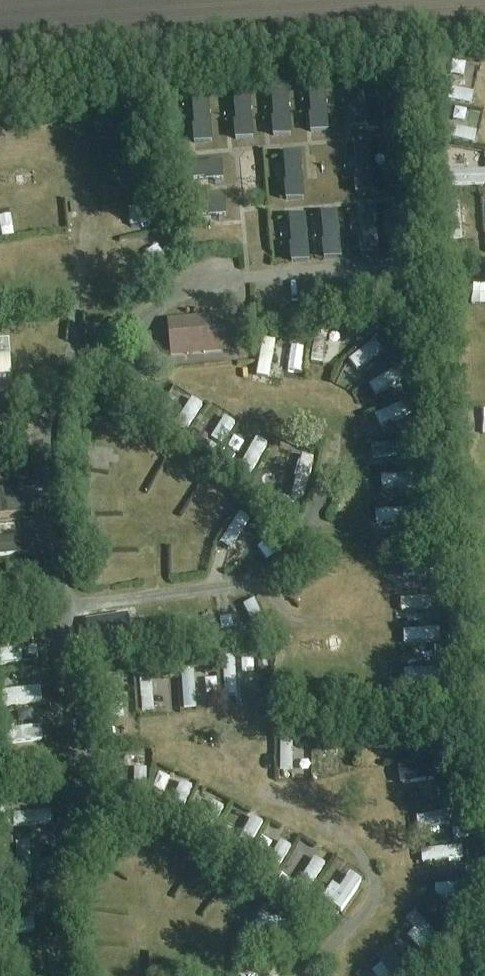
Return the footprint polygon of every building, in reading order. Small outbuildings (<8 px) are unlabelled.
[(443,77),(445,64),(438,63),(436,75),(443,77)] [(386,80),(388,125),(404,124),(402,79),(386,80)] [(363,82),(348,84),(351,129),(367,127),(363,82)] [(323,86),(308,88),(312,133),(328,131),(323,86)] [(287,90),(271,91),(275,136),(290,135),(287,90)] [(248,93),(233,95),(237,140),(253,139),(248,93)] [(207,97),(192,98),(196,144),(211,142),(207,97)] [(436,113),(445,115),(447,107),(438,105),(436,113)] [(447,139),(444,153),(473,160),(476,147),(447,139)] [(389,146),(392,191),(405,190),(402,145),(389,146)] [(353,149),(357,194),(373,193),(369,147),(353,149)] [(283,155),(287,200),(303,199),(299,154),(283,155)] [(221,163),(176,167),(177,182),(222,178),(221,163)] [(318,165),(317,207),(330,208),(330,165),(318,165)] [(224,199),(178,203),(179,218),(225,215),(224,199)] [(393,206),(397,252),(413,251),(410,205),(393,206)] [(358,210),(362,256),(378,254),(374,209),(358,210)] [(321,214),(325,259),(341,258),(336,213),(321,214)] [(127,216),(109,217),(109,235),(127,234),(127,216)] [(289,217),(293,263),(308,261),(304,216),(289,217)] [(235,315),(168,321),(171,356),(238,349),(235,315)] [(358,332),(357,340),(365,341),(366,333),(358,332)] [(12,392),(9,341),(0,342),(0,393),(12,392)] [(394,344),(385,352),(393,362),(402,354),(394,344)] [(343,372),(357,385),(381,360),(366,347),(343,372)] [(269,392),(274,354),(259,352),(253,390),(269,392)] [(321,377),(323,361),(310,360),(308,376),(321,377)] [(417,377),(409,380),(414,393),(422,389),(417,377)] [(367,394),(373,408),(402,395),(397,381),(367,394)] [(160,409),(155,416),(166,423),(171,416),(160,409)] [(185,444),(200,417),(189,411),(175,439),(185,444)] [(371,424),(378,440),(401,431),(394,415),(371,424)] [(414,418),(413,432),(423,432),(424,419),(414,418)] [(219,459),(234,434),(222,427),(207,452),(219,459)] [(251,488),(265,454),(252,449),(239,483),(251,488)] [(224,451),(217,463),(228,470),(235,458),(224,451)] [(430,473),(417,474),(417,483),(430,483),(430,473)] [(378,489),(379,502),(401,501),(401,488),(378,489)] [(196,497),(183,519),(203,531),(216,510),(196,497)] [(284,498),(281,507),(290,509),(293,500),(284,498)] [(3,500),(0,500),(0,528),(25,527),(24,510),(4,511),(3,500)] [(402,518),(373,518),(373,536),(402,536),(402,518)] [(255,522),(250,530),(260,536),(265,528),(255,522)] [(239,525),(219,556),(230,563),(250,531),(239,525)] [(432,527),(423,528),(424,541),(433,541),(432,527)] [(433,623),(433,610),(399,611),(399,624),(433,623)] [(450,610),(440,611),(441,624),(452,623),(450,610)] [(248,630),(236,632),(237,641),(249,639),(248,630)] [(424,655),(423,642),(401,643),(402,656),(424,655)] [(434,648),(435,661),(449,661),(448,647),(434,648)] [(263,659),(253,659),(254,672),(263,672),(263,659)] [(217,665),(204,666),(204,676),(217,675),(217,665)] [(175,671),(162,672),(163,680),(175,679),(175,671)] [(118,674),(106,675),(107,684),(119,683),(118,674)] [(195,722),(193,682),(173,683),(176,723),(195,722)] [(438,706),(449,706),(449,691),(439,690),(438,706)] [(154,723),(152,693),(138,694),(140,723),(154,723)] [(14,737),(13,752),(33,753),(34,738),(14,737)] [(299,737),(299,745),(299,749),(313,749),(313,745),(313,737),(299,737)] [(434,750),(422,751),(422,761),(435,761),(434,750)] [(277,762),(276,784),(292,784),(292,762),(277,762)] [(318,768),(317,788),(330,788),(330,768),(318,768)] [(403,782),(403,794),(426,795),(426,783),(403,782)] [(451,787),(440,788),(442,800),(452,798),(451,787)] [(166,801),(154,796),(149,807),(161,812),(166,801)] [(185,818),(181,826),(194,833),(198,825),(185,818)] [(449,825),(421,827),(422,841),(450,839),(449,825)] [(47,826),(20,828),(21,837),(47,835),(47,826)] [(224,831),(213,838),(220,850),(231,843),(224,831)] [(15,889),(30,890),(31,851),(16,851),(15,889)] [(467,851),(469,866),(478,866),(477,851),(467,851)] [(253,858),(245,861),(251,873),(258,869),(253,858)] [(423,877),(460,875),(459,859),(422,861),(423,877)] [(301,913),(322,877),(304,866),(283,902),(301,913)] [(278,874),(272,884),(281,889),(287,879),(278,874)] [(7,892),(6,905),(17,906),(19,893),(7,892)] [(464,894),(432,896),(433,911),(465,910),(464,894)] [(327,907),(321,915),(333,923),(339,915),(327,907)] [(34,931),(17,932),(17,945),(34,944),(34,931)] [(247,952),(237,964),(247,973),(257,960),(247,952)] [(423,957),(411,967),(418,975),(430,966),(423,957)]
